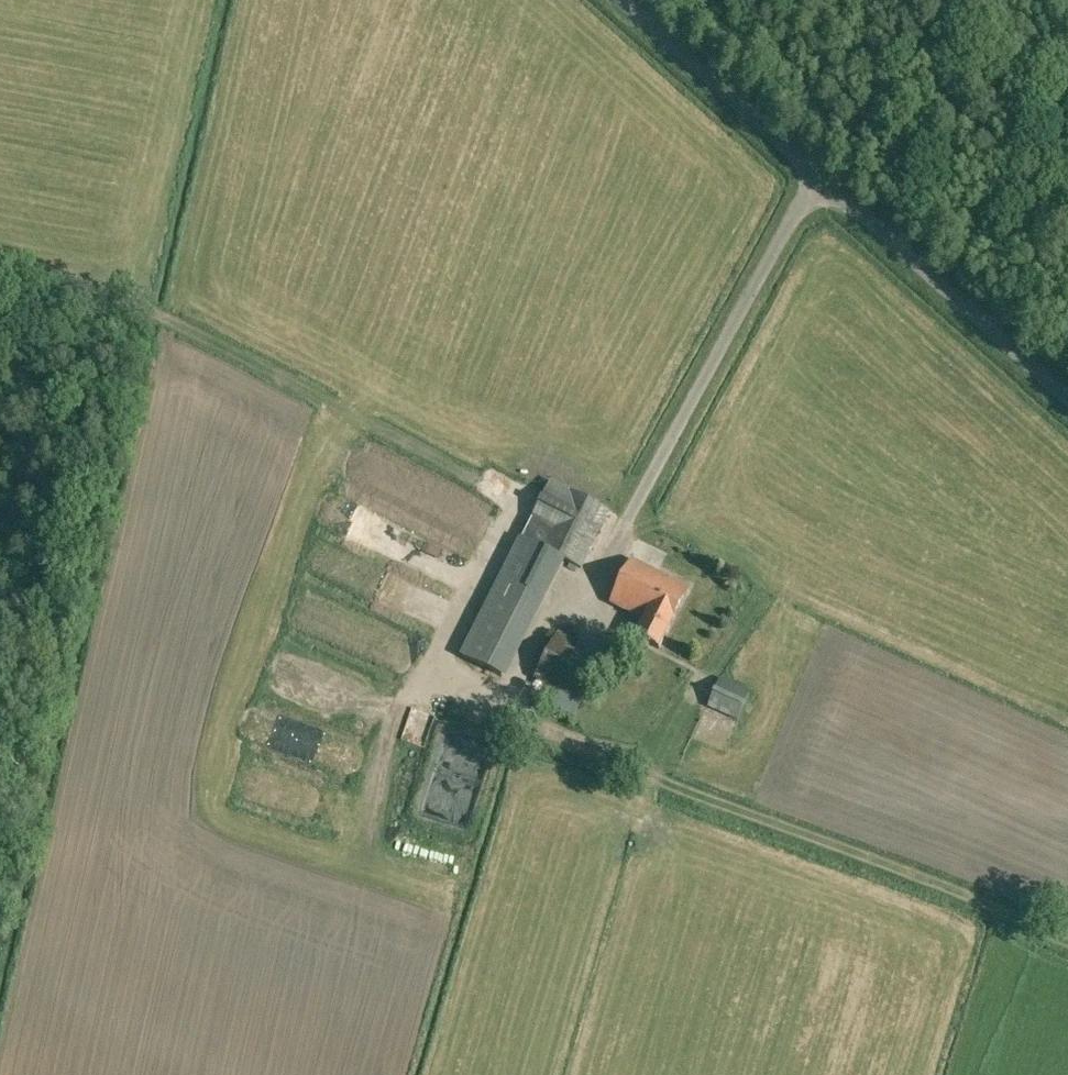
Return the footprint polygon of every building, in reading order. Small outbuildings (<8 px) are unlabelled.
[(530,524),(522,539),(564,560),(582,569),(611,512),(607,510),(551,481),(548,488),(530,524)] [(564,560),(522,539),(521,538),(502,577),(491,598),(534,620),(545,599),(564,560)] [(659,649),(689,589),(633,561),(612,603),(646,620),(637,638),(659,649)] [(472,645),(500,658),(518,617),(491,605),(472,645)] [(583,656),(570,650),(575,641),(559,632),(534,679),(582,704),(603,663),(597,660),(608,639),(595,633),(583,656)] [(738,720),(750,692),(723,679),(709,707),(738,720)]
